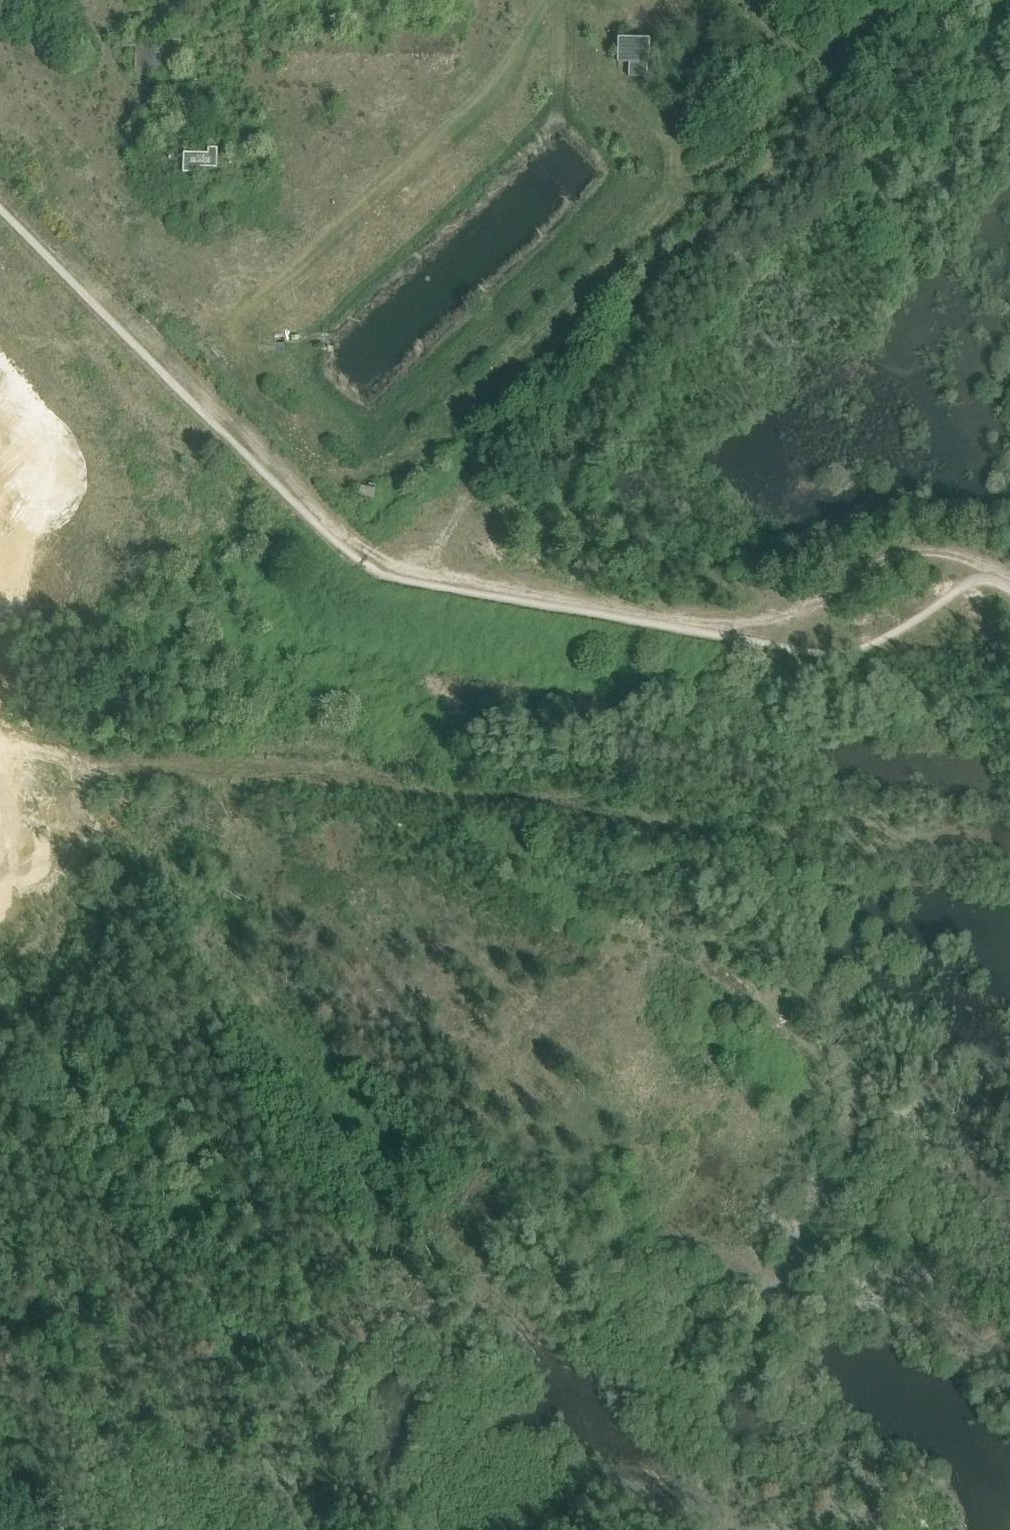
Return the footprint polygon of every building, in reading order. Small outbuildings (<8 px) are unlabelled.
[(648,48),(617,47),(617,70),(628,70),(628,84),(646,85),(646,71),(647,71),(648,48)] [(217,159),(207,159),(207,164),(183,164),(182,184),(192,184),(192,178),(216,179),(217,159)] [(375,497),(361,495),(359,504),(373,506),(375,497)]
